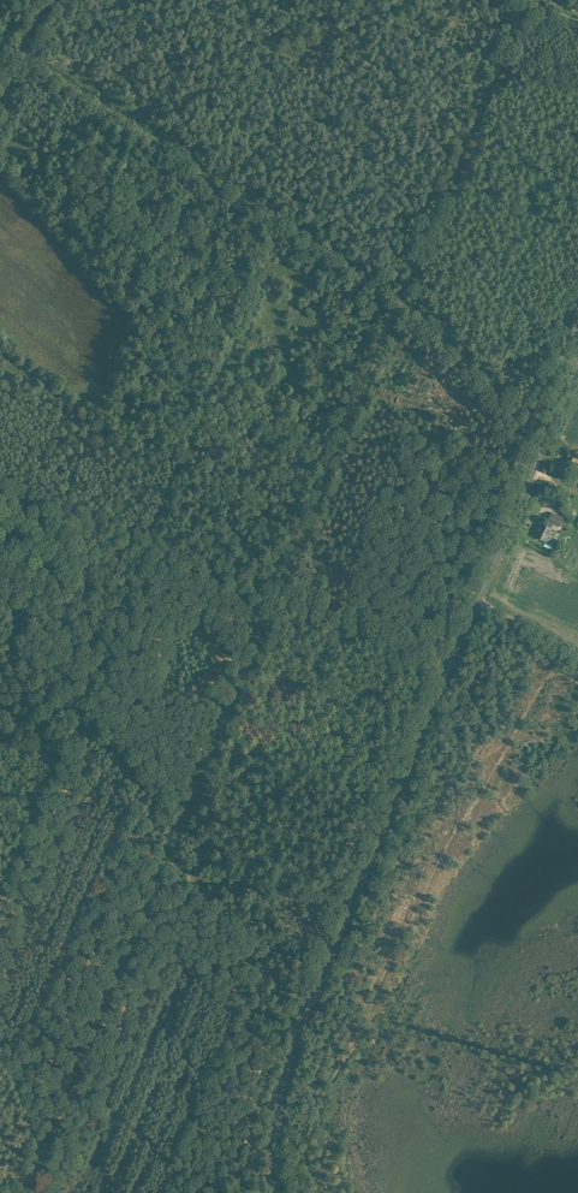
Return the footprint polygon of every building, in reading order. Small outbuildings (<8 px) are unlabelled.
[(576,456),(571,453),(567,461),(574,464),(575,462),(577,463),(577,456),(576,456)] [(541,539),(547,542),(553,528),(552,527),(554,524),(560,527),(564,518),(552,513),(548,521),(549,522),(547,526),(541,523),(535,536),(537,537),(537,538),(541,540),(541,539)]
